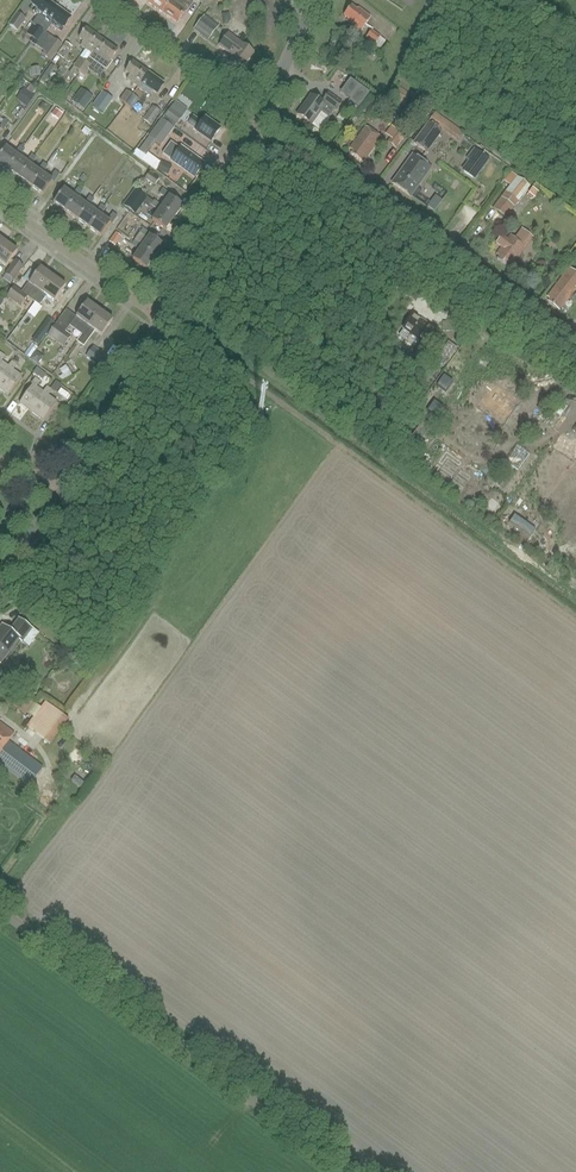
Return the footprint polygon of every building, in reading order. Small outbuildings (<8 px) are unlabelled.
[(58,6),(49,0),(38,0),(35,5),(39,8),(37,12),(40,15),(34,24),(35,24),(29,33),(35,38),(32,41),(33,42),(58,6)] [(173,0),(150,0),(149,1),(164,12),(173,0)] [(164,12),(180,23),(188,11),(189,12),(195,3),(191,0),(173,0),(164,12)] [(58,6),(33,42),(38,46),(41,42),(54,25),(64,32),(74,18),(58,6)] [(361,31),(371,18),(359,9),(357,11),(353,8),(346,17),(349,20),(348,21),(361,31)] [(19,30),(28,19),(20,13),(11,24),(19,30)] [(195,29),(210,40),(221,26),(206,15),(195,29)] [(78,77),(105,40),(89,28),(81,38),(86,41),(83,46),(88,49),(72,73),(78,77)] [(387,42),(382,38),(373,31),(363,44),(367,46),(369,44),(379,52),(387,42)] [(230,34),(221,46),(236,56),(232,61),(244,69),(256,53),(230,34)] [(56,38),(44,54),(54,61),(65,45),(56,38)] [(105,40),(78,77),(78,78),(81,73),(82,74),(83,73),(88,76),(97,62),(109,70),(115,62),(113,61),(121,51),(105,40)] [(75,47),(68,42),(59,54),(66,59),(75,47)] [(140,87),(151,72),(135,61),(127,72),(132,75),(129,79),(140,87)] [(53,64),(44,75),(51,81),(60,70),(53,64)] [(151,72),(140,87),(152,95),(155,91),(159,95),(167,84),(151,72)] [(341,90),(352,98),(347,104),(356,111),(371,92),(352,77),(341,90)] [(73,100),(86,109),(95,96),(82,87),(73,100)] [(128,105),(135,95),(128,91),(121,101),(128,105)] [(312,96),(298,115),(320,132),(323,131),(325,129),(327,129),(330,125),(329,122),(331,120),(330,120),(337,110),(338,112),(344,104),(330,94),(323,104),(312,96)] [(135,95),(128,105),(134,110),(141,100),(135,95)] [(155,106),(145,119),(153,126),(163,112),(155,106)] [(56,108),(53,114),(62,119),(65,113),(56,108)] [(176,126),(182,117),(170,109),(165,117),(176,126)] [(459,138),(464,129),(436,112),(430,120),(459,138)] [(213,142),(222,130),(207,118),(204,122),(196,117),(191,124),(199,129),(198,130),(213,142)] [(163,145),(176,128),(163,119),(151,136),(158,141),(163,145)] [(3,131),(5,132),(11,124),(6,120),(0,128),(0,135),(3,131)] [(428,154),(445,132),(431,122),(415,144),(428,154)] [(363,163),(381,139),(367,128),(350,149),(354,152),(352,155),(363,163)] [(387,142),(396,149),(406,135),(397,129),(387,142)] [(148,155),(158,141),(151,136),(140,150),(148,155)] [(179,151),(171,145),(165,154),(196,177),(206,164),(183,147),(179,151)] [(0,158),(0,163),(9,170),(19,157),(22,159),(27,151),(23,147),(17,155),(7,148),(0,158)] [(475,179),(490,160),(474,148),(466,159),(469,161),(462,170),(475,179)] [(116,166),(126,173),(133,161),(123,155),(116,166)] [(19,157),(9,170),(21,178),(31,165),(33,167),(39,159),(34,156),(28,164),(22,159),(19,157)] [(393,184),(412,198),(432,169),(413,156),(393,184)] [(169,175),(172,166),(161,161),(157,170),(169,175)] [(31,165),(21,178),(33,187),(42,173),(45,175),(50,167),(46,164),(40,172),(33,167),(31,165)] [(42,173),(33,187),(45,195),(54,182),(56,184),(62,176),(57,172),(52,180),(45,175),(42,173)] [(155,185),(159,179),(150,172),(145,178),(155,185)] [(495,208),(507,218),(532,186),(520,177),(495,208)] [(65,190),(56,203),(67,212),(77,198),(80,200),(85,192),(80,189),(75,196),(65,190)] [(137,216),(149,199),(136,190),(124,207),(137,216)] [(163,209),(176,218),(184,206),(172,198),(173,196),(165,190),(162,194),(169,200),(164,207),(163,209)] [(77,198),(67,212),(79,220),(89,206),(91,208),(97,200),(92,197),(87,205),(80,200),(77,198)] [(163,209),(164,207),(157,202),(153,206),(161,212),(155,221),(168,230),(176,218),(163,209)] [(89,206),(79,220),(91,228),(101,215),(103,216),(108,209),(104,205),(98,213),(91,208),(89,206)] [(101,215),(91,228),(103,237),(112,224),(114,225),(120,217),(115,214),(110,221),(103,216),(101,215)] [(143,248),(157,258),(166,246),(152,236),(153,235),(145,229),(141,234),(141,233),(136,240),(137,241),(145,246),(143,248)] [(535,238),(522,229),(515,238),(511,235),(508,239),(503,235),(497,243),(502,247),(497,254),(499,256),(497,259),(511,270),(535,238)] [(117,233),(111,241),(117,246),(119,243),(121,245),(126,239),(117,233)] [(149,270),(157,258),(143,248),(145,246),(137,241),(133,245),(141,251),(135,260),(149,270)] [(3,262),(9,267),(20,251),(7,242),(0,252),(0,266),(3,262)] [(26,267),(17,261),(7,275),(15,281),(26,267)] [(45,292),(56,277),(43,267),(32,283),(24,294),(14,287),(7,296),(21,307),(28,298),(35,303),(44,292),(45,292)] [(550,296),(553,298),(550,301),(562,310),(575,292),(575,274),(570,269),(550,296)] [(40,306),(48,295),(57,301),(68,285),(56,277),(45,292),(44,292),(35,303),(40,306)] [(92,326),(103,310),(90,301),(79,317),(72,325),(84,334),(91,325),(92,326)] [(103,310),(92,326),(103,334),(115,319),(103,310)] [(40,343),(56,322),(47,315),(31,336),(40,343)] [(415,315),(405,329),(428,345),(437,331),(415,315)] [(72,337),(56,326),(49,336),(65,347),(72,337)] [(456,349),(449,344),(439,358),(447,363),(456,349)] [(95,346),(88,357),(100,365),(107,355),(95,346)] [(42,365),(50,355),(40,348),(33,358),(42,365)] [(434,441),(474,467),(532,377),(492,351),(434,441)] [(0,359),(0,385),(12,368),(11,366),(4,362),(8,356),(3,352),(0,356),(0,359)] [(0,385),(0,387),(11,395),(24,376),(16,370),(20,365),(15,361),(11,366),(12,368),(0,385)] [(444,376),(437,386),(446,393),(453,382),(444,376)] [(35,384),(22,403),(34,412),(47,393),(46,392),(39,387),(43,382),(38,378),(34,383),(35,384)] [(47,393),(34,412),(46,421),(60,402),(51,395),(55,390),(50,386),(46,392),(47,393)] [(531,508),(575,438),(575,409),(561,399),(502,490),(531,508)] [(434,402),(427,412),(436,418),(444,408),(434,402)] [(423,421),(408,442),(416,447),(431,426),(423,421)] [(575,531),(575,502),(563,522),(575,531)] [(515,515),(509,523),(530,538),(535,530),(515,515)] [(24,641),(34,628),(22,619),(13,631),(4,624),(0,629),(0,661),(3,663),(21,639),(24,641)] [(37,682),(31,682),(30,678),(20,679),(20,689),(30,689),(30,694),(37,694),(37,682)] [(8,703),(25,715),(34,702),(17,691),(8,703)] [(27,724),(51,744),(70,720),(47,700),(27,724)] [(45,766),(11,742),(17,734),(0,721),(0,763),(31,785),(45,766)]
